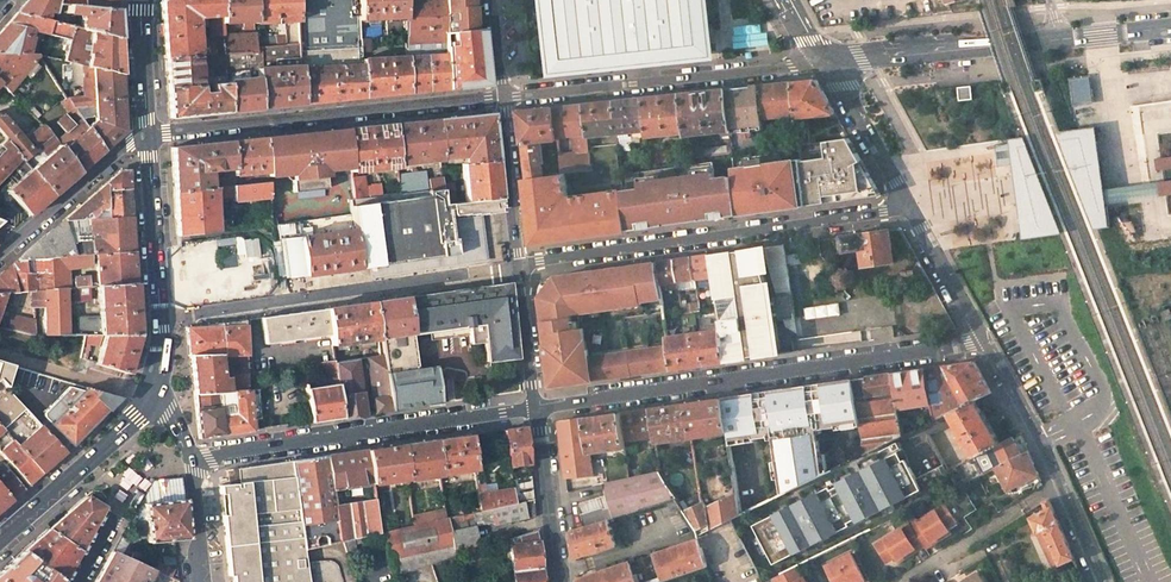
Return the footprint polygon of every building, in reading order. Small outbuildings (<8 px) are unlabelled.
[(55,12),(57,4),(58,0),(27,0),(24,3),(17,11),(47,19),(49,11),(55,12)] [(116,8),(116,0),(58,0),(57,4),(116,8)] [(166,57),(225,54),(257,52),(256,46),(256,36),(255,32),(245,32),(233,33),(224,34),(222,0),(163,0),(162,1),(162,4),(163,12),(165,50),(166,57)] [(224,34),(233,33),(232,21),(244,20),(245,32),(255,32),(255,22),(254,0),(222,0),(224,34)] [(300,43),(298,0),(254,0),(255,22),(285,21),(286,35),(256,36),(256,46),(300,43)] [(300,43),(301,55),(302,64),(302,68),(364,64),(363,60),(363,53),(362,39),(361,28),(361,19),(360,0),(298,0),(300,43)] [(361,19),(400,17),(401,21),(399,21),(400,29),(390,29),(390,30),(381,31),(381,27),(361,28),(362,39),(370,38),(380,38),(389,37),(406,36),(405,0),(360,0),(361,19)] [(406,36),(407,56),(446,52),(445,31),(443,0),(405,0),(406,36)] [(445,31),(474,28),(473,22),(482,22),(481,13),(480,7),(471,8),(470,0),(443,0),(445,31)] [(544,14),(549,70),(643,60),(648,60),(697,55),(691,0),(687,1),(687,0),(570,0),(571,11),(544,14)] [(117,22),(116,8),(57,4),(55,12),(53,20),(76,26),(75,15),(85,16),(85,29),(118,37),(117,22)] [(17,11),(1,31),(0,32),(0,52),(26,54),(31,38),(30,37),(32,30),(46,34),(50,20),(47,19),(17,11)] [(63,60),(71,62),(120,73),(120,72),(119,54),(118,37),(85,29),(76,26),(53,20),(50,20),(46,34),(65,39),(62,50),(66,51),(63,60)] [(474,28),(445,31),(446,52),(449,88),(471,86),(488,84),(482,28),(474,28)] [(768,32),(752,33),(753,44),(769,43),(768,32)] [(371,52),(370,38),(362,39),(363,53),(371,52)] [(302,64),(279,65),(279,56),(301,55),(300,43),(256,46),(257,52),(260,108),(277,106),(304,103),(302,68),(302,64)] [(26,54),(0,52),(0,80),(1,80),(9,89),(13,84),(39,55),(26,54)] [(246,110),(260,108),(257,52),(225,54),(227,83),(228,111),(246,110)] [(449,88),(446,52),(407,56),(408,92),(419,91),(430,90),(449,88)] [(166,57),(167,69),(168,88),(227,83),(225,54),(166,57)] [(407,56),(363,60),(364,64),(366,97),(390,94),(408,92),(407,56)] [(88,127),(103,150),(124,132),(123,111),(120,73),(71,62),(73,85),(83,85),(84,96),(68,97),(75,107),(89,107),(96,107),(96,119),(88,127)] [(333,100),(366,97),(364,64),(302,68),(304,103),(333,100)] [(1089,78),(1070,80),(1073,105),(1092,102),(1089,78)] [(808,80),(793,82),(797,114),(800,144),(801,150),(812,149),(809,127),(806,127),(805,117),(837,114),(817,79),(808,80)] [(777,83),(761,85),(766,117),(797,114),(793,82),(777,83)] [(227,83),(168,88),(169,109),(170,118),(200,114),(228,111),(227,83)] [(21,92),(13,84),(9,89),(17,96),(21,92)] [(766,117),(761,85),(740,87),(729,88),(732,128),(744,127),(745,131),(744,132),(744,134),(745,137),(747,138),(750,139),(751,138),(753,137),(755,135),(755,133),(755,131),(754,130),(753,126),(766,124),(766,117)] [(971,86),(960,88),(961,101),(972,100),(971,86)] [(687,131),(688,144),(689,158),(701,157),(700,149),(699,133),(705,133),(705,136),(711,135),(711,132),(733,129),(732,128),(729,88),(700,91),(683,93),(687,131)] [(43,112),(21,92),(17,96),(38,115),(43,112)] [(656,96),(644,97),(648,132),(648,136),(687,131),(683,93),(656,96)] [(75,107),(68,97),(67,97),(61,101),(73,120),(76,124),(82,118),(80,115),(75,107)] [(648,132),(644,97),(626,99),(615,100),(619,134),(648,132)] [(585,103),(588,133),(589,137),(619,134),(615,100),(596,102),(585,103)] [(565,173),(592,170),(590,152),(574,154),(575,158),(570,158),(568,135),(588,133),(585,103),(564,106),(556,107),(559,139),(562,163),(563,173),(565,173)] [(90,115),(89,107),(75,107),(80,115),(90,115)] [(531,109),(521,110),(528,176),(544,175),(542,164),(540,141),(559,139),(556,107),(531,109)] [(73,120),(66,113),(58,120),(67,131),(58,139),(79,172),(89,163),(103,150),(88,127),(82,118),(76,124),(73,120)] [(436,119),(441,160),(445,159),(463,157),(464,163),(496,160),(491,113),(458,116),(436,119)] [(58,139),(50,128),(44,122),(31,134),(40,144),(35,149),(26,139),(6,115),(0,115),(0,129),(7,137),(54,193),(67,182),(79,172),(58,139)] [(441,160),(436,119),(409,122),(393,124),(398,165),(441,160)] [(398,168),(398,165),(393,124),(365,127),(348,129),(353,173),(398,168)] [(1110,228),(1095,127),(1060,132),(1056,133),(1077,186),(1094,229),(1098,229),(1110,228)] [(294,190),(328,187),(327,169),(339,168),(340,175),(352,174),(353,173),(348,129),(325,131),(283,135),(263,137),(268,175),(292,173),(294,190)] [(830,154),(802,157),(807,206),(883,195),(849,135),(828,138),(830,154)] [(768,137),(768,139),(769,148),(777,147),(776,136),(768,137)] [(13,197),(29,215),(54,193),(7,137),(0,144),(0,179),(12,165),(22,176),(6,189),(13,197)] [(247,139),(233,140),(236,187),(269,184),(268,175),(263,137),(247,139)] [(1024,137),(1021,137),(1008,139),(1009,144),(1012,164),(1017,194),(1023,238),(1059,233),(1061,233),(1024,137)] [(173,166),(175,194),(212,190),(211,172),(219,171),(219,175),(225,175),(226,180),(219,181),(220,189),(236,187),(233,140),(203,143),(172,147),(172,158),(173,166)] [(689,158),(688,144),(679,145),(680,159),(689,158)] [(807,206),(802,157),(801,150),(800,144),(777,147),(769,148),(735,152),(737,176),(741,215),(780,209),(807,206)] [(996,145),(998,166),(1012,164),(1009,144),(996,145)] [(715,155),(735,152),(734,146),(714,148),(715,155)] [(669,148),(649,151),(650,163),(670,161),(669,148)] [(714,148),(700,149),(701,157),(715,155),(714,148)] [(1155,159),(1156,165),(1156,171),(1170,169),(1170,157),(1155,159)] [(461,164),(465,200),(497,198),(500,197),(498,173),(496,160),(464,163),(461,164)] [(562,163),(542,164),(544,175),(563,173),(562,163)] [(63,221),(130,216),(128,181),(127,171),(119,172),(84,202),(63,221)] [(644,189),(625,192),(629,230),(667,225),(666,223),(684,221),(703,218),(703,220),(728,216),(741,215),(737,176),(718,178),(717,172),(643,183),(644,189)] [(426,173),(399,176),(401,194),(426,191),(428,191),(426,173)] [(538,199),(566,197),(563,173),(544,175),(528,176),(530,193),(541,192),(542,198),(538,199)] [(566,197),(566,198),(596,195),(596,194),(568,197),(565,173),(563,173),(566,197)] [(360,178),(353,179),(355,198),(379,196),(378,185),(367,187),(367,190),(362,191),(360,178)] [(444,189),(444,185),(443,178),(430,180),(431,191),(442,189),(444,189)] [(1158,182),(1159,187),(1161,197),(1170,195),(1170,180),(1158,182)] [(236,187),(220,189),(212,190),(175,194),(176,212),(178,235),(232,230),(231,211),(216,213),(215,199),(232,198),(233,202),(271,197),(269,184),(236,187)] [(455,201),(453,184),(444,185),(444,189),(442,189),(444,202),(455,201)] [(427,199),(348,207),(350,217),(352,231),(358,267),(371,266),(372,274),(482,256),(477,215),(482,214),(482,212),(501,210),(501,203),(498,203),(497,198),(465,200),(455,201),(444,202),(442,189),(431,191),(428,191),(426,191),(427,199)] [(598,234),(629,230),(625,192),(625,191),(596,195),(566,198),(569,234),(584,232),(598,230),(598,234)] [(538,231),(545,237),(556,235),(569,234),(566,198),(566,197),(538,199),(535,203),(538,231)] [(343,200),(297,204),(299,222),(303,221),(346,217),(343,200)] [(1001,213),(1004,241),(1021,239),(1019,212),(1001,213)] [(41,240),(19,259),(66,256),(94,254),(101,253),(132,252),(131,234),(130,216),(63,221),(41,240)] [(864,251),(866,267),(895,264),(890,230),(870,233),(850,236),(839,237),(841,253),(864,251)] [(352,231),(304,235),(300,235),(303,275),(331,271),(358,267),(352,231)] [(300,235),(283,237),(287,277),(303,275),(300,235)] [(786,245),(770,247),(778,274),(790,272),(786,245)] [(721,319),(723,329),(728,362),(780,355),(774,316),(772,302),(769,282),(768,282),(765,273),(761,248),(712,255),(715,276),(716,285),(718,298),(739,295),(743,316),(721,319)] [(132,252),(101,253),(94,254),(66,256),(66,266),(85,265),(90,262),(89,258),(95,258),(97,275),(97,286),(134,283),(133,268),(132,252)] [(700,256),(693,257),(697,279),(715,276),(712,255),(704,256),(700,256)] [(4,291),(33,290),(66,288),(67,288),(66,266),(66,256),(19,259),(0,275),(0,292),(4,291)] [(698,288),(697,279),(693,257),(684,259),(675,260),(679,288),(680,291),(698,288)] [(659,262),(662,284),(666,283),(667,289),(679,288),(675,260),(663,261),(659,262)] [(542,297),(541,298),(550,387),(572,384),(595,381),(592,356),(589,339),(584,339),(581,316),(585,315),(585,313),(614,309),(613,306),(643,301),(643,296),(663,294),(663,290),(662,284),(659,262),(584,272),(558,276),(556,278),(542,297)] [(913,265),(921,279),(930,279),(922,264),(913,265)] [(92,286),(97,286),(97,275),(87,276),(88,286),(92,286)] [(87,276),(74,277),(74,287),(88,286),(87,276)] [(716,285),(715,276),(697,279),(698,288),(716,285)] [(786,300),(772,302),(774,316),(796,313),(791,276),(779,278),(786,300)] [(541,294),(542,297),(556,278),(552,279),(549,280),(547,282),(545,284),(542,289),(541,294)] [(377,337),(380,355),(384,376),(389,410),(429,405),(442,403),(440,389),(436,366),(416,368),(411,333),(429,331),(467,325),(468,334),(469,343),(482,341),(484,361),(517,357),(509,282),(428,293),(371,301),(377,337)] [(97,286),(99,317),(78,318),(79,334),(87,334),(105,334),(137,335),(135,307),(134,283),(97,286)] [(88,286),(74,287),(75,300),(90,299),(90,292),(92,291),(92,286),(88,286)] [(68,333),(66,288),(33,290),(33,306),(43,306),(44,333),(68,333)] [(843,316),(836,316),(836,329),(874,329),(875,310),(870,310),(870,300),(843,300),(843,316)] [(349,304),(326,307),(330,333),(332,344),(336,343),(377,337),(371,301),(349,304)] [(700,302),(690,303),(692,312),(701,311),(700,306),(700,302)] [(692,312),(690,303),(682,304),(683,314),(692,312)] [(326,307),(260,316),(264,343),(330,333),(326,307)] [(787,327),(799,333),(796,313),(774,316),(787,327)] [(675,314),(666,316),(668,329),(677,328),(675,314)] [(31,333),(33,333),(33,319),(12,316),(8,328),(31,333)] [(249,372),(248,359),(244,318),(229,320),(220,322),(223,349),(224,356),(231,355),(234,374),(249,372)] [(225,378),(221,378),(217,351),(223,349),(220,322),(186,326),(188,345),(192,380),(193,386),(194,392),(250,390),(249,372),(234,374),(234,382),(228,383),(228,381),(225,378)] [(467,325),(429,331),(429,339),(468,334),(467,325)] [(723,329),(669,337),(670,345),(674,370),(702,366),(716,364),(728,362),(723,329)] [(105,334),(87,334),(85,342),(101,346),(105,334)] [(96,364),(127,374),(129,368),(137,336),(137,335),(105,334),(101,346),(96,364)] [(674,370),(670,345),(651,348),(654,373),(662,371),(674,370)] [(654,373),(651,348),(631,351),(634,375),(648,373),(654,373)] [(631,351),(611,354),(615,378),(621,377),(634,375),(631,351)] [(611,354),(592,356),(595,381),(609,379),(615,378),(611,354)] [(384,376),(380,355),(366,357),(369,379),(384,376)] [(356,358),(340,360),(335,361),(344,417),(365,414),(356,358)] [(307,387),(312,421),(344,417),(335,361),(317,363),(320,385),(307,387)] [(964,365),(948,367),(963,398),(968,407),(978,402),(992,395),(975,363),(964,365)] [(938,368),(926,370),(931,408),(933,424),(950,415),(962,410),(960,400),(963,398),(948,367),(938,368)] [(903,373),(894,375),(899,412),(931,408),(926,370),(903,373)] [(878,377),(856,380),(862,422),(866,456),(903,438),(902,431),(899,412),(894,375),(878,377)] [(379,412),(389,410),(384,376),(369,379),(371,389),(375,388),(379,412)] [(862,422),(856,380),(823,385),(824,389),(810,391),(809,387),(787,390),(770,392),(771,397),(757,399),(757,394),(725,399),(730,434),(732,447),(770,441),(770,438),(776,437),(778,451),(776,451),(783,496),(824,477),(822,456),(823,456),(821,442),(819,442),(818,434),(816,434),(815,428),(823,427),(824,430),(839,428),(839,425),(862,422)] [(42,472),(53,463),(66,451),(0,383),(0,427),(15,443),(42,472)] [(69,408),(85,391),(71,387),(60,399),(69,408)] [(453,387),(440,389),(442,403),(456,401),(453,387)] [(117,399),(87,389),(85,391),(69,408),(60,399),(46,413),(45,417),(72,445),(82,435),(101,416),(117,399)] [(194,392),(200,437),(251,430),(255,429),(256,422),(260,421),(258,390),(250,390),(194,392)] [(688,404),(693,439),(730,434),(725,399),(706,401),(688,404)] [(981,453),(1000,444),(978,402),(968,407),(962,410),(950,415),(963,438),(960,440),(965,449),(968,447),(974,457),(981,453)] [(670,407),(652,409),(656,439),(657,444),(693,439),(688,404),(670,407)] [(636,411),(622,413),(626,443),(656,439),(652,409),(636,411)] [(605,416),(588,418),(592,454),(627,449),(626,443),(622,413),(605,416)] [(574,420),(560,422),(567,478),(594,475),(592,454),(588,418),(574,420)] [(525,426),(504,429),(505,444),(508,464),(528,461),(527,446),(525,426)] [(494,431),(495,445),(505,444),(504,429),(494,431)] [(914,433),(914,429),(902,431),(903,438),(914,433)] [(451,437),(433,439),(438,472),(473,467),(469,434),(451,437)] [(1015,436),(1000,444),(981,453),(982,456),(975,460),(983,474),(996,467),(1025,452),(1015,436)] [(417,442),(401,444),(406,478),(406,479),(438,474),(438,472),(433,439),(417,442)] [(35,478),(42,472),(15,443),(1,454),(28,484),(35,478)] [(902,448),(899,443),(893,446),(896,451),(902,448)] [(384,446),(366,449),(372,482),(406,478),(401,444),(384,446)] [(349,451),(327,454),(332,488),(363,484),(372,482),(366,449),(349,451)] [(1029,450),(1025,452),(996,467),(1007,491),(1040,476),(1033,462),(1029,450)] [(831,487),(754,526),(774,565),(794,555),(795,556),(840,533),(840,532),(858,523),(858,524),(923,490),(904,452),(838,484),(840,487),(833,491),(831,487)] [(335,506),(332,488),(327,454),(307,457),(291,459),(305,547),(341,539),(335,506)] [(827,456),(823,456),(822,456),(824,477),(830,474),(827,456)] [(305,547),(291,459),(237,467),(239,481),(219,484),(220,494),(224,493),(225,504),(227,514),(223,514),(224,521),(229,561),(232,561),(232,563),(234,581),(306,581),(304,562),(308,561),(305,547)] [(629,463),(605,469),(607,484),(631,479),(629,463)] [(22,489),(2,466),(0,468),(0,487),(11,499),(17,494),(22,489)] [(631,479),(607,484),(605,484),(611,509),(603,511),(603,509),(582,515),(586,527),(610,520),(668,502),(677,500),(661,473),(631,479)] [(530,475),(510,478),(511,488),(513,503),(522,501),(532,499),(530,475)] [(182,477),(154,478),(145,494),(145,495),(145,503),(185,498),(182,477)] [(363,484),(366,502),(375,501),(372,482),(363,484)] [(513,503),(511,488),(495,490),(494,483),(475,485),(478,510),(482,510),(513,503)] [(11,499),(0,487),(0,508),(11,499)] [(145,495),(145,494),(140,491),(132,505),(138,508),(145,495)] [(69,512),(50,528),(81,550),(105,508),(88,496),(69,512)] [(739,496),(711,511),(712,531),(742,516),(739,496)] [(145,503),(144,503),(144,504),(143,504),(125,536),(128,541),(148,538),(149,541),(190,538),(186,498),(185,498),(145,503)] [(534,515),(532,499),(522,501),(525,514),(525,517),(534,515)] [(666,515),(684,510),(677,500),(668,502),(669,506),(664,507),(666,515)] [(366,502),(335,506),(341,539),(379,531),(375,501),(366,502)] [(522,501),(513,503),(482,510),(485,522),(525,514),(522,501)] [(1050,501),(1045,503),(1048,510),(1031,517),(1054,569),(1075,559),(1050,501)] [(711,511),(706,504),(686,514),(700,537),(712,531),(711,511)] [(947,504),(912,526),(924,543),(925,545),(951,530),(949,526),(958,520),(947,504)] [(410,514),(412,524),(444,518),(442,508),(410,514)] [(474,525),(485,522),(482,510),(478,510),(444,518),(412,524),(384,530),(398,575),(432,564),(472,550),(463,523),(473,521),(474,525)] [(610,520),(586,527),(572,531),(574,551),(575,559),(617,547),(610,520)] [(911,524),(877,544),(887,562),(896,556),(898,559),(924,543),(912,526),(911,524)] [(47,568),(63,581),(81,550),(50,528),(39,538),(25,550),(38,561),(47,568)] [(507,539),(511,571),(540,568),(538,550),(537,541),(536,530),(507,539)] [(951,530),(925,545),(926,546),(927,548),(952,532),(951,530)] [(707,567),(701,541),(578,581),(663,581),(707,567)] [(900,562),(926,546),(925,545),(924,543),(898,559),(900,562)] [(25,550),(5,567),(0,571),(0,581),(63,581),(47,568),(36,581),(27,575),(38,561),(25,550)] [(96,581),(146,581),(148,579),(154,569),(132,559),(114,551),(98,578),(96,581)] [(135,551),(132,559),(154,569),(158,571),(173,577),(176,570),(135,551)] [(828,568),(835,581),(850,581),(854,580),(855,581),(864,581),(866,581),(853,555),(828,568)] [(798,567),(781,575),(773,579),(774,581),(806,581),(806,580),(804,581),(798,567)] [(540,568),(511,571),(512,581),(541,581),(540,568)] [(154,569),(148,579),(152,581),(158,571),(154,569)] [(979,573),(965,581),(985,581),(979,573)]
